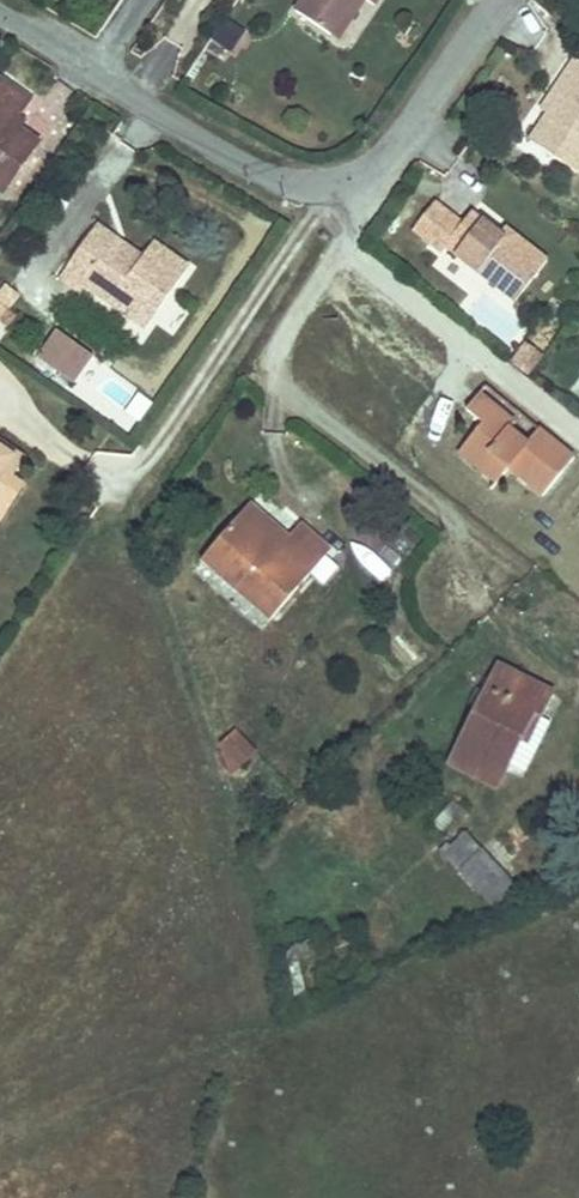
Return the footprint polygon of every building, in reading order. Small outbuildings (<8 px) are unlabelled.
[(304,1),(342,24),(357,0),(305,0),(304,1)] [(349,30),(369,0),(357,0),(342,24),(349,30)] [(231,62),(247,30),(225,19),(209,51),(231,62)] [(566,87),(574,94),(555,122),(538,149),(560,164),(578,176),(578,66),(566,87)] [(574,94),(566,87),(545,116),(555,122),(574,94)] [(15,100),(0,90),(0,124),(15,100)] [(25,147),(0,130),(0,187),(25,147)] [(516,252),(505,242),(479,221),(470,231),(443,208),(420,237),(448,258),(452,251),(478,274),(510,298),(523,309),(557,267),(526,242),(516,252)] [(90,269),(119,290),(150,246),(141,240),(136,246),(116,233),(120,226),(102,212),(66,262),(84,274),(90,269)] [(136,246),(141,240),(120,226),(116,233),(136,246)] [(514,231),(505,242),(516,252),(526,242),(514,231)] [(165,299),(194,257),(159,232),(150,246),(119,290),(129,297),(139,282),(165,299)] [(154,314),(165,299),(139,282),(129,297),(154,314)] [(21,295),(4,284),(0,290),(0,325),(21,295)] [(54,332),(36,360),(77,388),(96,360),(54,332)] [(525,344),(511,367),(532,379),(545,356),(525,344)] [(483,418),(455,453),(484,475),(497,475),(506,467),(541,496),(573,456),(536,426),(527,438),(508,422),(512,416),(480,389),(467,404),(483,418)] [(8,445),(0,439),(0,457),(8,445)] [(8,445),(0,457),(0,467),(5,471),(18,453),(8,445)] [(14,477),(10,474),(5,471),(0,467),(0,498),(14,477)] [(235,515),(198,559),(267,617),(326,549),(325,549),(294,522),(273,546),(235,515)] [(498,662),(447,760),(494,785),(533,708),(542,712),(552,690),(498,662)] [(215,750),(237,775),(260,755),(238,730),(215,750)] [(466,831),(451,844),(467,861),(458,870),(485,897),(508,875),(466,831)] [(284,945),(275,959),(280,975),(291,971),(287,961),(343,941),(340,932),(303,945),(302,940),(284,945)]
